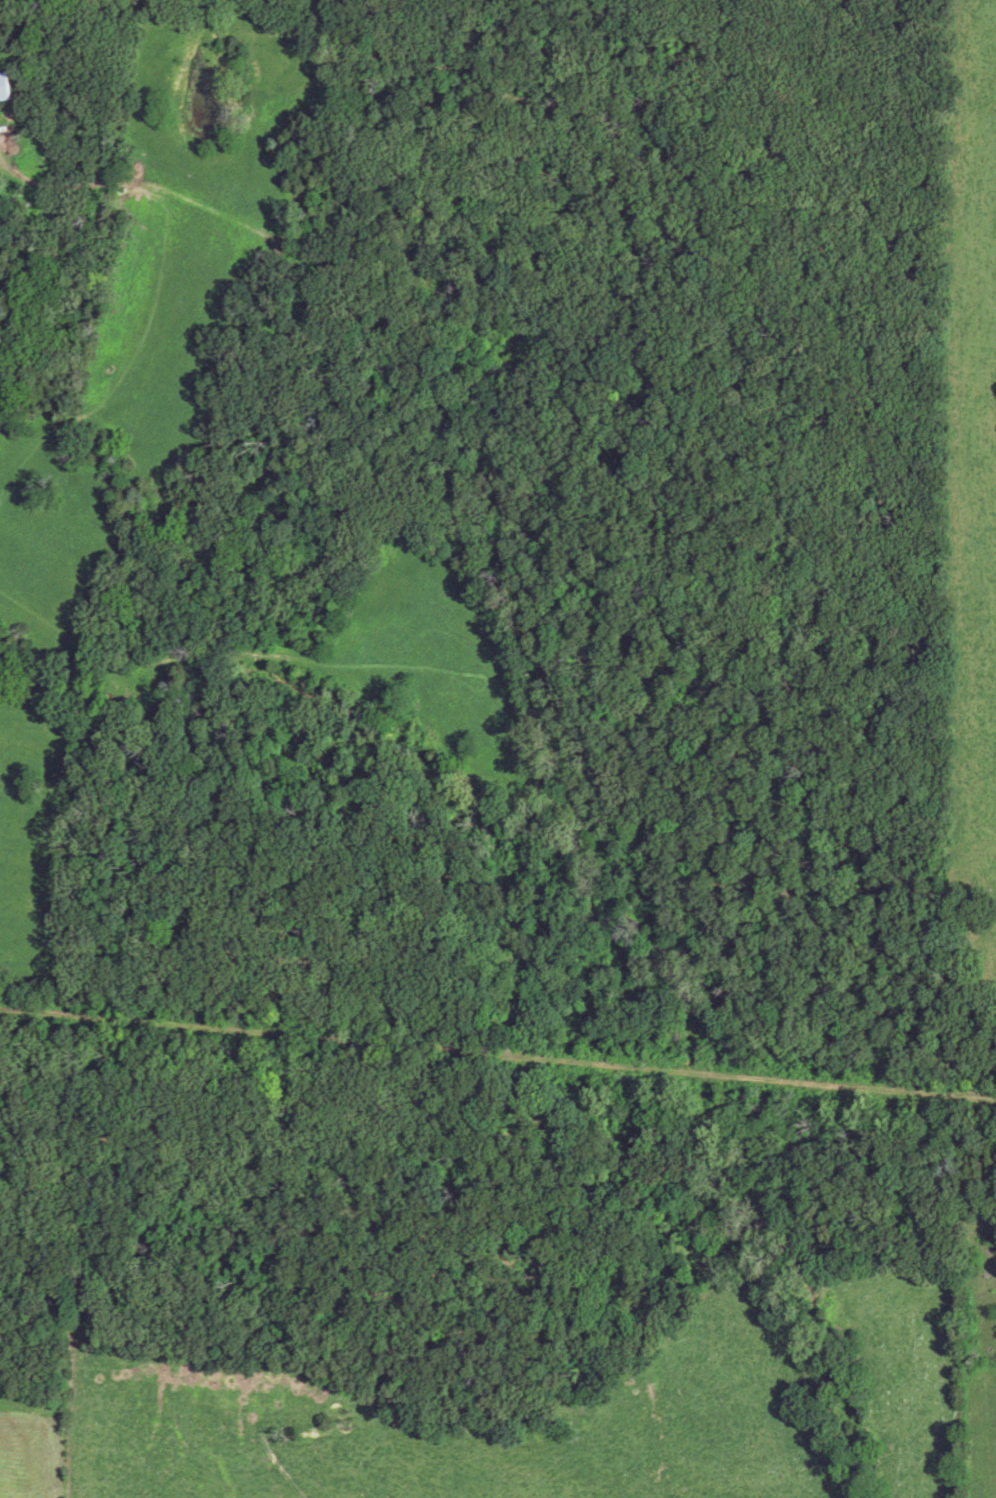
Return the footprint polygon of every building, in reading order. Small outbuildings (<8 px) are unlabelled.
[(12,72),(0,74),(0,102),(15,100),(12,72)]
